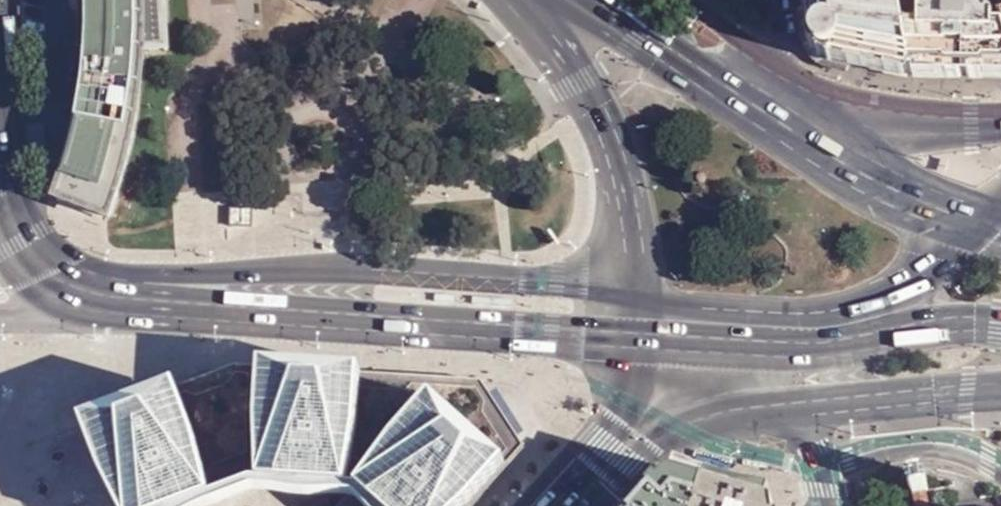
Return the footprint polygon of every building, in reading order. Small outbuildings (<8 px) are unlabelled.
[(82,16),(81,49),(84,49),(83,58),(88,59),(87,76),(84,100),(79,121),(73,146),(56,202),(109,220),(119,190),(135,131),(142,90),(145,53),(167,52),(164,0),(81,0),(82,16)] [(808,6),(812,35),(815,42),(820,50),(828,58),(906,73),(910,74),(901,0),(830,0),(808,6)] [(910,74),(1000,75),(1000,34),(994,34),(993,25),(987,26),(987,18),(984,18),(983,12),(987,9),(987,2),(979,2),(979,0),(901,0),(910,74)] [(44,161),(41,128),(26,128),(28,162),(44,161)] [(254,223),(254,206),(231,206),(231,223),(254,223)] [(83,435),(114,505),(215,505),(252,492),(353,497),(345,505),(475,505),(523,451),(522,449),(481,388),(480,386),(233,373),(83,435)] [(922,477),(910,480),(916,505),(928,505),(922,477)] [(703,491),(669,481),(647,505),(700,505),(703,491)] [(703,491),(700,505),(759,505),(703,491)]
